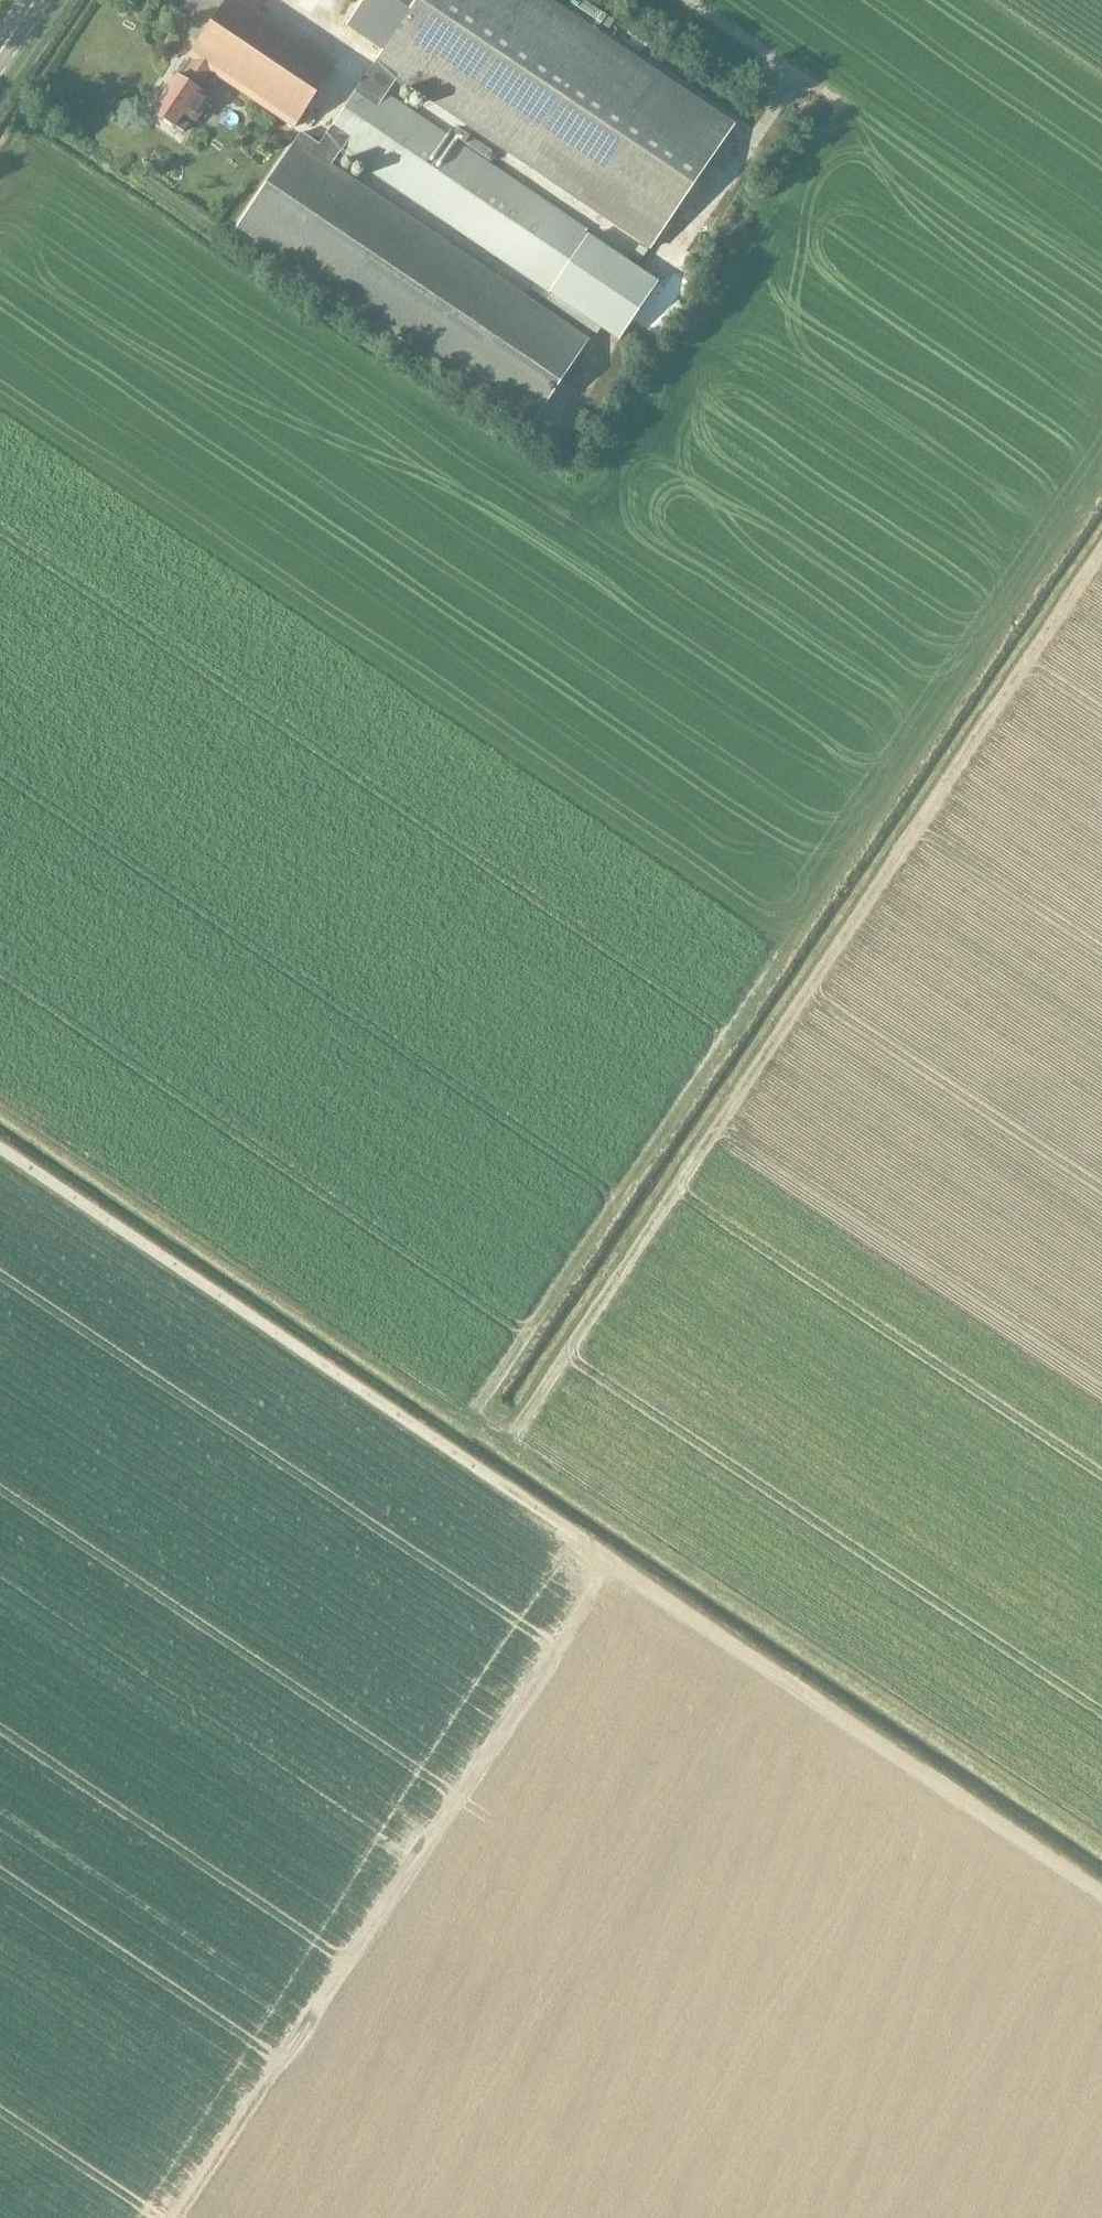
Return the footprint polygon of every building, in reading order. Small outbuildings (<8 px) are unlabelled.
[(152,114),(173,128),(174,126),(181,131),(205,95),(197,90),(209,72),(293,128),(336,64),(240,0),(228,0),(189,58),(193,61),(181,79),(177,76),(152,114)] [(245,234),(530,427),(593,334),(333,163),(341,151),(549,287),(583,234),(587,228),(385,96),(396,80),(649,250),(734,123),(551,0),(364,0),(348,23),(384,47),(324,138),(313,131),(245,234)] [(657,284),(583,234),(549,287),(622,336),(657,284)]
